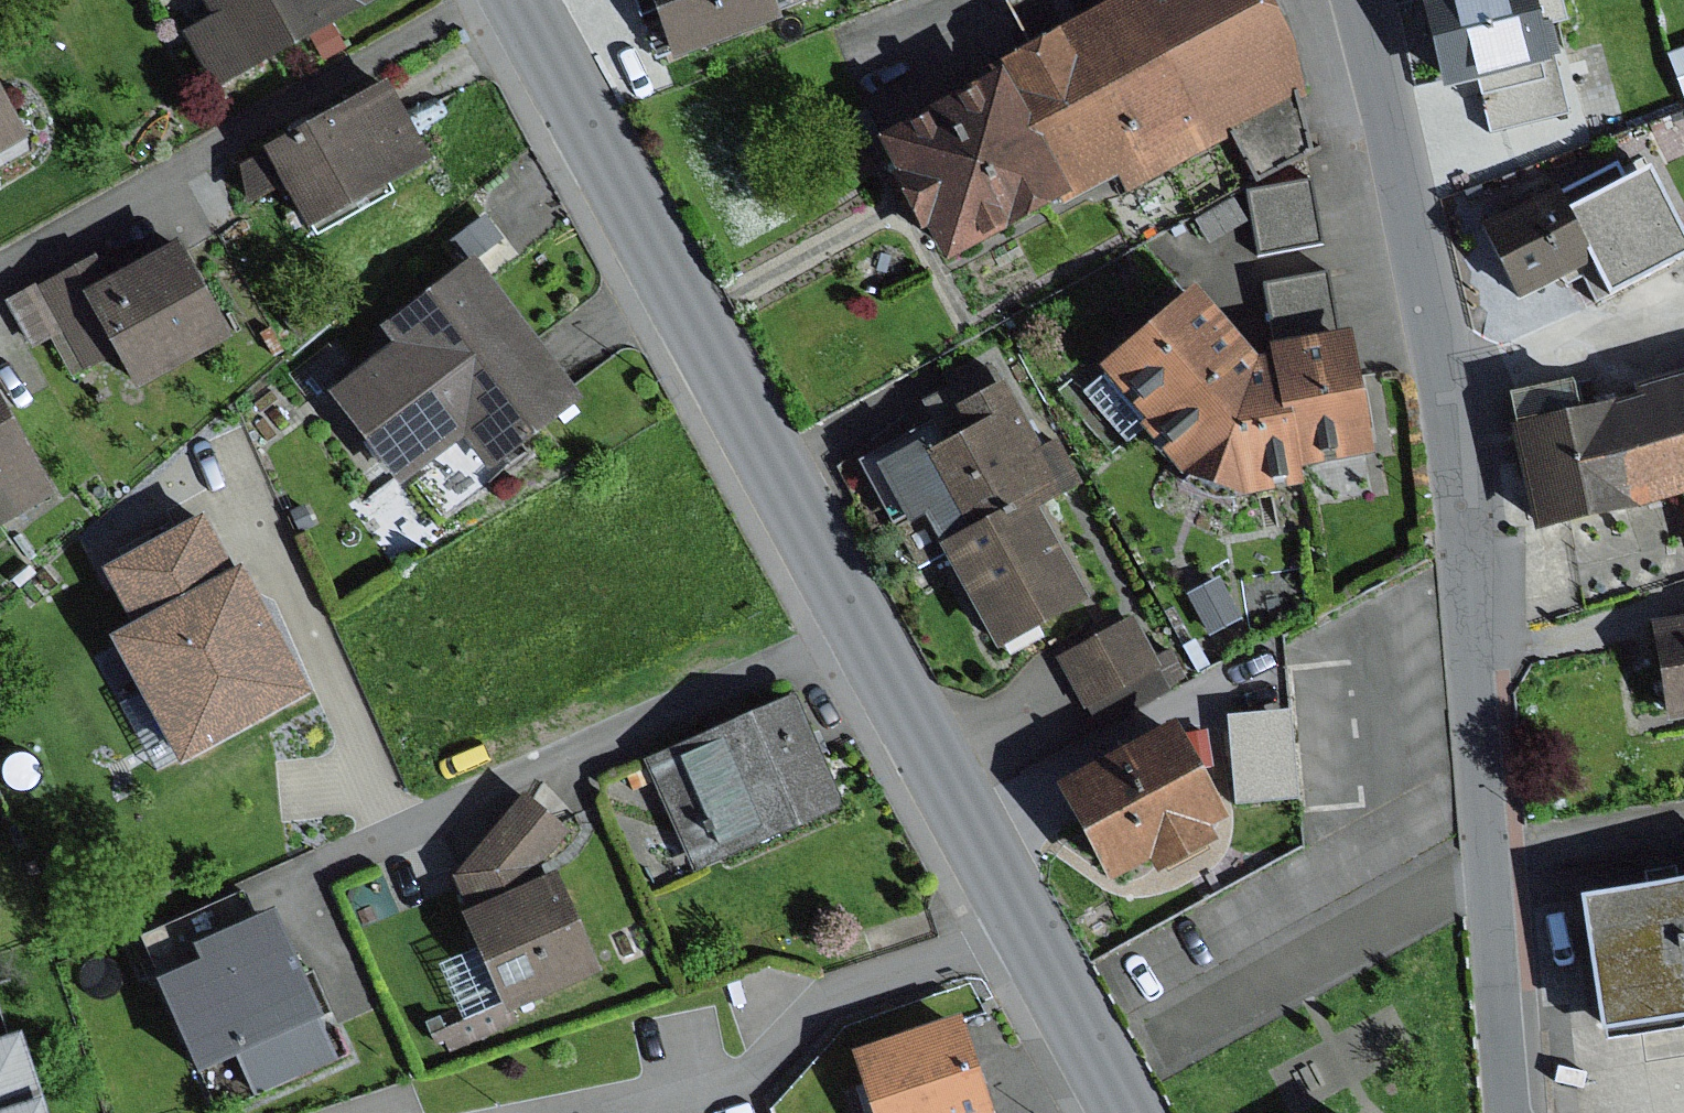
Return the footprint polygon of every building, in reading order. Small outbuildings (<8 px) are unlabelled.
[(208,20),(181,35),(211,90),(374,0),(197,0),(208,20)] [(668,62),(776,21),(768,0),(644,0),(668,62)] [(993,63),(998,72),(1064,204),(1116,178),(1123,192),(1225,140),(1249,186),(1312,154),(1292,49),(1267,0),(1115,0),(993,63)] [(1441,90),(1473,83),(1486,135),(1569,115),(1557,68),(1573,64),(1557,0),(1419,0),(1441,90)] [(333,28),(310,40),(321,61),(344,48),(333,28)] [(1666,55),(1683,102),(1683,48),(1666,55)] [(1064,204),(998,72),(864,138),(896,203),(915,241),(925,236),(940,265),(1064,204)] [(381,81),(257,151),(260,155),(278,187),(301,229),(426,159),(381,81)] [(22,138),(0,100),(0,151),(22,138)] [(278,187),(260,155),(238,165),(245,204),(278,187)] [(1551,200),(1587,269),(1602,299),(1683,258),(1683,246),(1646,172),(1624,183),(1615,167),(1551,200)] [(1309,182),(1248,192),(1259,255),(1320,245),(1309,182)] [(1549,194),(1476,230),(1512,305),(1587,269),(1551,200),(1549,194)] [(101,254),(35,288),(81,374),(111,358),(130,395),(227,344),(173,242),(112,275),(101,254)] [(390,348),(325,397),(394,487),(462,435),(489,470),(580,401),(471,259),(377,331),(390,348)] [(1328,273),(1260,284),(1270,349),(1338,337),(1328,273)] [(1237,345),(1188,290),(1094,372),(1143,427),(1237,345)] [(1338,337),(1270,349),(1265,350),(1286,475),(1369,461),(1348,336),(1338,337)] [(1244,353),(1237,345),(1143,427),(1134,434),(1178,481),(1233,499),(1233,502),(1292,490),(1286,475),(1265,350),(1244,353)] [(1634,509),(1681,498),(1683,497),(1683,380),(1638,391),(1640,402),(1611,408),(1634,509)] [(871,467),(903,525),(978,484),(986,499),(1040,469),(1056,498),(1075,488),(1050,442),(1036,450),(1001,386),(943,418),(954,439),(923,456),(916,443),(871,467)] [(1567,387),(1505,400),(1532,531),(1634,509),(1611,408),(1573,417),(1567,387)] [(56,497),(0,401),(0,530),(56,497)] [(917,568),(940,555),(994,655),(1084,606),(1033,512),(1056,498),(1040,469),(986,499),(978,484),(903,525),(896,529),(917,568)] [(229,577),(200,520),(99,571),(128,628),(229,577)] [(128,628),(103,643),(174,772),(305,700),(235,572),(229,577),(128,628)] [(1217,578),(1184,596),(1207,638),(1240,620),(1217,578)] [(1135,618),(1058,660),(1084,710),(1162,668),(1135,618)] [(1648,625),(1663,725),(1683,722),(1683,619),(1648,625)] [(793,697),(643,763),(692,874),(842,809),(793,697)] [(1289,707),(1218,714),(1228,812),(1299,805),(1289,707)] [(1169,730),(1055,792),(1105,884),(1141,864),(1151,881),(1214,847),(1207,833),(1222,825),(1169,730)] [(450,880),(466,915),(537,884),(569,836),(521,796),(450,880)] [(466,915),(460,918),(505,1019),(598,978),(553,877),(537,884),(466,915)] [(1577,908),(1596,1039),(1683,1026),(1683,892),(1577,908)] [(192,969),(153,986),(191,1077),(316,1024),(269,912),(183,948),(192,969)] [(849,1058),(868,1112),(985,1112),(955,1023),(849,1058)] [(0,1054),(0,1112),(33,1112),(12,1050),(0,1054)]
